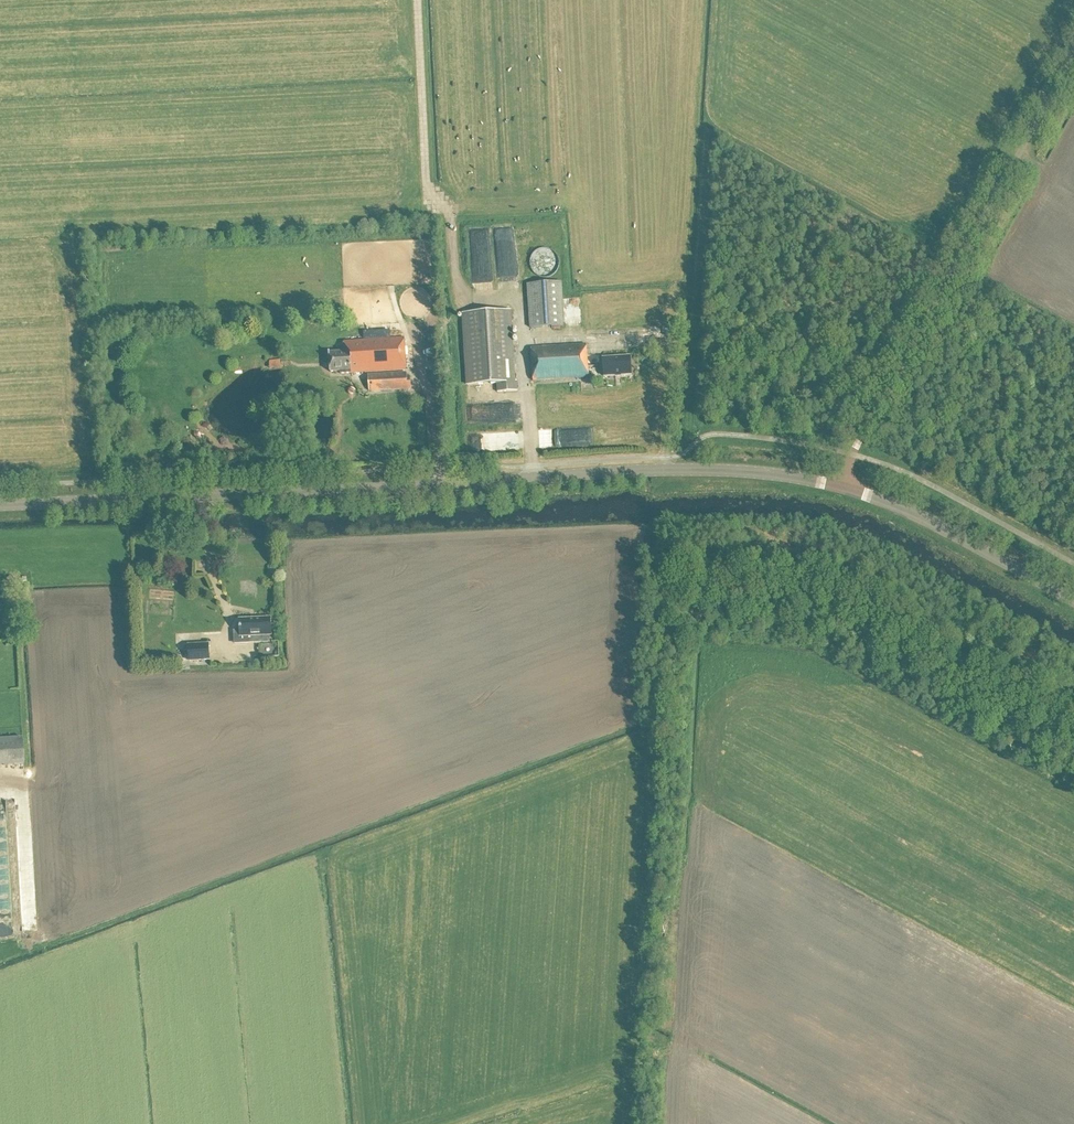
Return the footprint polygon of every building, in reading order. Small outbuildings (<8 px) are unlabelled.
[(475,243),(491,243),(490,226),(474,227),(475,243)] [(538,277),(542,279),(545,279),(549,278),(552,277),(554,275),(557,272),(559,268),(559,265),(559,261),(558,258),(556,255),(554,253),(551,251),(548,250),(545,249),(541,249),(538,250),(536,252),(534,254),(532,256),(530,260),(530,264),(530,268),(531,271),(533,273),(536,276),(538,277)] [(563,327),(563,315),(561,283),(528,285),(531,329),(563,327)] [(463,314),(463,315),(467,386),(497,384),(497,393),(517,392),(517,382),(515,382),(510,311),(463,314)] [(403,373),(368,375),(369,392),(411,389),(410,379),(410,377),(407,377),(406,371),(407,371),(404,339),(344,342),(344,352),(329,353),(330,373),(340,372),(341,375),(403,371),(403,373)] [(533,382),(588,378),(586,345),(531,349),(533,382)] [(631,357),(602,358),(603,378),(632,376),(631,357)] [(271,369),(283,368),(283,359),(271,360),(271,369)] [(273,637),(271,618),(240,620),(240,631),(234,631),(234,645),(250,644),(250,637),(261,636),(262,644),(270,644),(269,637),(273,637)] [(188,646),(189,663),(210,662),(209,645),(188,646)] [(24,765),(22,739),(0,740),(0,766),(24,765)]
